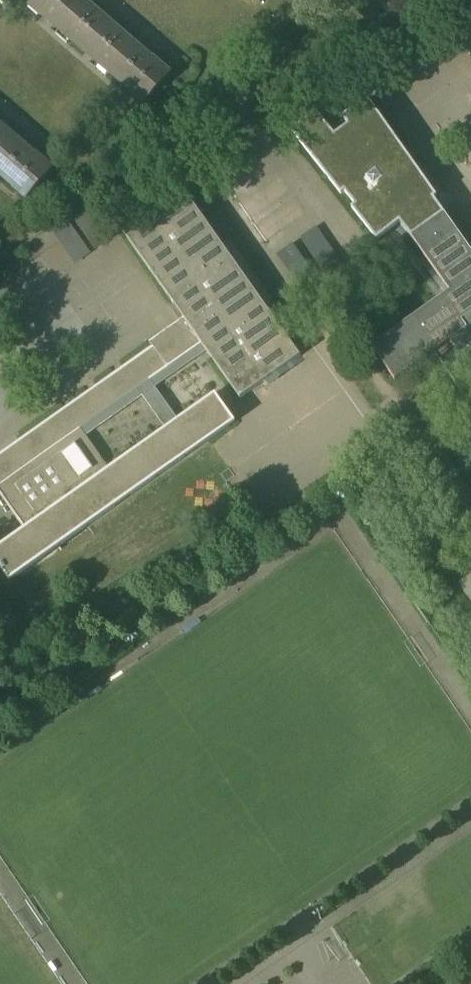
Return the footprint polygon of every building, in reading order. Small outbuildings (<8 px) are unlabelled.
[(113,28),(81,0),(35,0),(31,5),(89,55),(113,28)] [(113,28),(89,55),(144,103),(169,75),(152,60),(151,61),(113,28)] [(435,198),(438,196),(369,99),(343,118),(349,126),(335,136),(317,113),(292,132),(342,195),(345,193),(356,205),(352,208),(377,241),(401,223),(450,291),(372,347),(396,380),(451,342),(458,351),(442,363),(465,396),(470,392),(470,250),(435,198)] [(53,170),(0,124),(0,174),(29,198),(53,170)] [(281,176),(240,204),(252,221),(292,192),(281,176)] [(25,530),(0,547),(0,567),(10,581),(235,422),(215,394),(179,420),(151,380),(202,344),(241,399),(272,378),(302,357),(269,309),(274,306),(274,300),(233,241),(227,240),(222,243),(184,189),(123,231),(175,305),(184,319),(151,343),(154,347),(15,446),(0,456),(0,494),(25,530)] [(296,198),(256,226),(267,243),(308,214),(296,198)] [(113,241),(89,206),(73,217),(96,252),(113,241)] [(92,255),(69,220),(53,231),(76,266),(92,255)] [(348,271),(317,227),(301,238),(333,282),(348,271)] [(324,289),(293,244),(278,255),(309,299),(324,289)] [(461,586),(470,601),(470,579),(461,586)] [(421,983),(438,983),(432,976),(421,983)]
